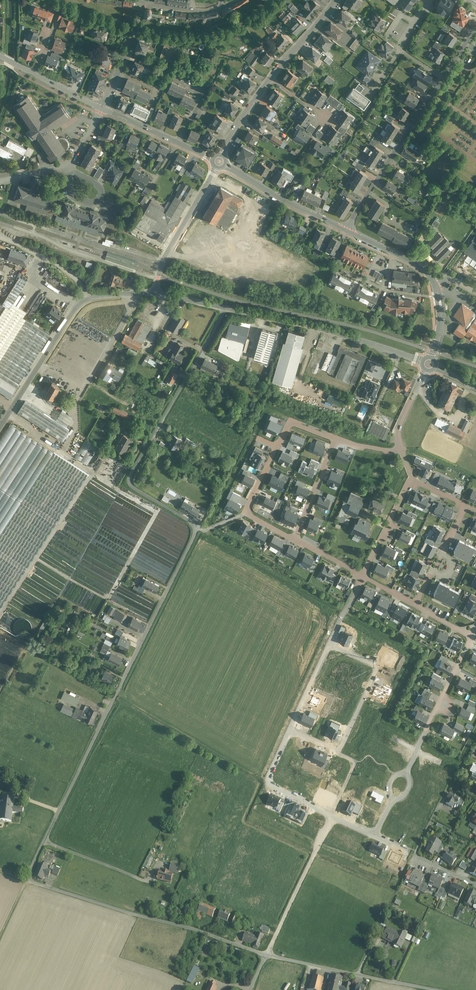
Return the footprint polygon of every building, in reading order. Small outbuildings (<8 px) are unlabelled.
[(233,5),(235,8),(242,4),(248,0),(242,0),(240,1),(233,5)] [(315,12),(320,6),(315,1),(313,0),(308,0),(307,1),(305,4),(315,12)] [(346,1),(356,9),(362,0),(347,0),(346,1)] [(398,7),(400,4),(408,10),(415,0),(389,0),(398,7)] [(315,12),(305,4),(303,7),(300,11),(310,19),(315,12)] [(233,5),(222,10),(223,14),(229,11),(235,8),(233,5)] [(460,19),(463,13),(465,11),(463,9),(461,8),(459,6),(458,8),(457,10),(456,11),(455,13),(453,15),(455,17),(460,19)] [(47,11),(36,7),(35,7),(33,13),(37,15),(36,16),(36,17),(39,18),(43,19),(45,20),(45,19),(47,11),(48,11),(47,11)] [(351,17),(342,10),(339,14),(338,13),(335,16),(336,17),(336,18),(346,25),(349,22),(348,21),(351,17)] [(47,11),(45,19),(51,21),(53,14),(47,11)] [(294,17),(289,13),(287,15),(289,17),(284,21),(289,27),(292,30),(293,31),(293,30),(296,33),(304,25),(297,18),(296,18),(294,16),(294,17)] [(389,13),(386,18),(392,22),(396,16),(391,14),(389,13)] [(460,19),(455,17),(453,21),(460,26),(461,25),(463,26),(465,23),(466,23),(467,20),(469,17),(467,16),(468,16),(465,14),(463,13),(460,19)] [(386,21),(376,14),(375,15),(372,18),(373,19),(383,26),(386,21)] [(75,22),(63,17),(59,26),(64,28),(63,29),(68,30),(68,29),(72,31),(75,22)] [(383,26),(373,19),(372,20),(371,20),(369,23),(370,24),(369,24),(379,31),(383,26)] [(343,31),(331,22),(325,29),(337,38),(343,31)] [(103,28),(98,26),(94,25),(92,31),(94,32),(93,36),(103,40),(104,39),(105,39),(106,37),(105,36),(105,35),(107,31),(106,29),(103,28)] [(38,32),(30,29),(27,38),(35,41),(38,32)] [(280,36),(276,33),(272,38),(276,41),(275,43),(281,48),(288,40),(281,35),(280,36)] [(457,37),(449,33),(447,36),(445,34),(444,36),(443,35),(440,41),(444,43),(445,42),(452,46),(457,37)] [(332,42),(322,34),(315,42),(324,49),(322,52),(327,56),(331,59),(333,56),(326,50),(332,42)] [(152,43),(140,38),(136,49),(136,50),(136,51),(137,52),(141,54),(142,53),(143,52),(152,55),(153,50),(148,48),(149,46),(150,46),(152,43)] [(356,38),(350,47),(355,50),(361,42),(356,38)] [(65,42),(56,39),(53,48),(55,49),(61,52),(62,52),(65,42)] [(178,46),(166,41),(160,57),(172,61),(178,46)] [(442,45),(436,41),(432,46),(436,49),(437,49),(439,50),(442,45)] [(385,45),(384,47),(381,45),(378,49),(381,51),(379,53),(387,58),(393,50),(392,50),(386,45),(385,45)] [(34,50),(26,47),(23,55),(31,58),(34,50)] [(320,54),(312,48),(307,55),(315,61),(320,54)] [(439,50),(437,49),(436,49),(431,58),(431,59),(434,61),(435,61),(439,63),(442,59),(443,59),(444,58),(444,57),(443,57),(445,54),(439,50)] [(115,57),(105,52),(103,55),(102,54),(100,58),(102,59),(100,63),(110,67),(112,63),(115,57)] [(260,58),(251,52),(245,60),(253,66),(260,58)] [(274,58),(267,53),(261,60),(268,65),(274,58)] [(380,60),(371,54),(369,56),(366,54),(359,64),(362,66),(360,69),(365,73),(363,74),(366,77),(368,75),(369,75),(380,60)] [(50,56),(48,55),(45,64),(55,67),(58,59),(50,56)] [(333,60),(331,59),(327,56),(324,60),(329,64),(333,60)] [(313,67),(303,60),(297,68),(307,75),(313,67)] [(139,63),(135,61),(131,72),(139,76),(139,75),(140,76),(141,76),(142,75),(143,74),(143,73),(142,73),(142,72),(141,72),(144,65),(139,63)] [(76,69),(70,66),(67,72),(68,72),(67,75),(70,77),(69,78),(76,82),(77,79),(80,73),(75,70),(76,69)] [(250,67),(246,72),(251,76),(255,70),(250,67)] [(423,72),(417,69),(413,76),(418,79),(422,82),(424,78),(430,82),(432,78),(426,74),(423,72)] [(293,73),(288,70),(281,79),(291,86),(294,82),(295,82),(295,81),(298,77),(298,78),(298,77),(293,73)] [(101,75),(96,73),(93,81),(103,86),(104,83),(106,77),(101,75)] [(249,78),(243,74),(241,76),(242,77),(241,79),(253,88),(257,83),(249,78)] [(366,77),(363,74),(359,80),(366,85),(371,80),(366,77)] [(328,75),(324,81),(331,86),(335,80),(328,75)] [(140,84),(128,79),(123,90),(132,94),(131,96),(135,98),(135,97),(145,102),(146,102),(150,93),(139,88),(140,84)] [(253,88),(241,79),(240,80),(242,81),(239,85),(242,87),(249,93),(253,88)] [(422,82),(418,79),(414,86),(413,87),(416,88),(423,92),(427,85),(422,82)] [(103,86),(93,81),(89,90),(94,92),(99,94),(102,88),(103,86)] [(197,99),(184,94),(187,88),(172,81),(167,91),(182,98),(180,103),(193,109),(197,99)] [(359,83),(355,88),(354,87),(348,96),(353,89),(360,94),(361,93),(362,90),(359,87),(361,85),(359,83)] [(414,86),(408,83),(406,86),(413,91),(416,88),(413,87),(414,86)] [(240,90),(234,86),(231,91),(236,95),(240,90)] [(284,96),(274,89),(268,99),(275,104),(278,106),(278,105),(281,101),(284,96)] [(327,96),(317,89),(313,94),(323,101),(327,96)] [(360,94),(353,89),(348,96),(352,98),(358,103),(357,104),(359,106),(360,105),(363,107),(368,100),(365,98),(366,97),(361,93),(360,94)] [(419,99),(409,93),(406,97),(407,97),(405,101),(414,107),(419,99)] [(323,101),(313,94),(310,100),(320,106),(323,101)] [(47,116),(42,120),(39,116),(41,115),(28,96),(13,106),(29,128),(30,127),(31,128),(29,129),(35,137),(37,136),(37,138),(36,139),(51,161),(65,151),(65,150),(67,149),(68,147),(68,145),(68,143),(67,141),(66,139),(64,138),(61,138),(59,138),(58,139),(50,128),(54,125),(55,128),(71,117),(61,103),(45,114),(47,116)] [(122,96),(121,98),(118,104),(117,105),(116,106),(116,107),(117,107),(117,108),(118,108),(119,108),(124,110),(127,105),(128,101),(125,100),(126,98),(122,96)] [(368,100),(363,107),(360,105),(359,106),(364,110),(371,100),(366,97),(365,98),(368,100)] [(238,108),(231,102),(229,104),(226,108),(225,110),(232,116),(238,108)] [(209,106),(204,103),(201,108),(206,111),(209,106)] [(130,112),(146,120),(150,111),(135,104),(130,112)] [(276,112),(266,105),(261,113),(269,118),(272,115),(273,116),(276,112)] [(409,112),(402,107),(397,115),(397,116),(399,117),(400,118),(404,120),(406,117),(409,112)] [(313,116),(303,109),(300,114),(309,121),(313,116)] [(353,117),(343,110),(339,115),(349,122),(353,117)] [(161,113),(158,111),(154,119),(158,121),(159,122),(162,123),(163,123),(167,114),(162,111),(161,113)] [(397,115),(391,111),(389,115),(393,118),(395,119),(397,116),(397,115)] [(183,118),(175,114),(170,125),(178,129),(183,118)] [(309,121),(300,114),(296,119),(306,126),(309,121)] [(227,122),(217,115),(211,124),(214,126),(221,131),(227,122)] [(349,122),(339,115),(336,121),(341,125),(346,128),(346,127),(349,122)] [(267,123),(259,117),(253,126),(262,131),(265,127),(270,130),(272,126),(267,123)] [(399,127),(392,123),(387,131),(394,135),(399,127)] [(116,128),(108,125),(103,135),(112,138),(116,128)] [(337,130),(332,126),(328,132),(338,138),(341,134),(342,133),(337,130)] [(195,131),(191,130),(191,132),(190,131),(190,132),(188,138),(196,141),(199,134),(195,132),(195,131)] [(302,132),(299,130),(294,137),(297,139),(297,140),(300,142),(303,144),(309,137),(302,132)] [(213,133),(210,131),(208,134),(208,133),(206,136),(203,141),(208,145),(209,143),(212,145),(218,136),(213,133)] [(259,136),(249,131),(245,138),(253,143),(255,139),(257,140),(259,136)] [(394,135),(387,131),(382,139),(389,143),(394,135)] [(338,138),(328,132),(324,137),(334,144),(338,138)] [(140,138),(131,134),(127,143),(128,143),(131,144),(129,149),(137,152),(139,147),(136,146),(140,138)] [(283,141),(273,135),(270,140),(280,146),(283,141)] [(122,139),(115,150),(118,152),(125,141),(122,139)] [(4,149),(0,147),(0,155),(9,160),(13,154),(10,152),(12,149),(21,154),(21,153),(24,154),(27,149),(9,140),(4,149)] [(159,146),(151,141),(149,145),(146,150),(154,154),(159,146)] [(325,147),(317,142),(311,150),(312,150),(311,151),(316,154),(317,153),(321,156),(325,150),(327,148),(325,147)] [(131,144),(128,143),(125,149),(136,154),(137,152),(129,149),(131,144)] [(408,146),(406,145),(401,153),(414,161),(417,158),(419,159),(422,156),(419,154),(420,154),(412,149),(414,145),(410,143),(408,146)] [(168,149),(160,144),(159,146),(154,154),(161,159),(168,149)] [(256,151),(244,144),(243,146),(241,145),(234,156),(236,157),(235,159),(247,166),(248,164),(250,165),(256,154),(255,153),(256,151)] [(333,149),(327,144),(325,147),(327,148),(325,150),(330,153),(333,149)] [(101,150),(92,145),(89,150),(98,156),(101,150)] [(34,150),(28,147),(27,149),(24,154),(30,157),(34,150)] [(383,151),(376,147),(373,150),(369,148),(366,152),(371,155),(378,159),(383,151)] [(98,156),(89,150),(85,157),(94,162),(98,156)] [(186,159),(178,155),(175,161),(174,164),(175,166),(177,166),(179,163),(182,165),(186,159)] [(378,159),(371,155),(366,162),(373,167),(378,159)] [(94,162),(85,157),(81,164),(90,169),(94,162)] [(110,160),(105,167),(110,170),(112,165),(113,166),(115,163),(110,160)] [(160,160),(155,168),(159,170),(161,166),(163,162),(160,160)] [(141,164),(135,161),(132,166),(137,170),(141,164)] [(268,167),(262,163),(257,171),(266,176),(270,169),(270,168),(273,163),(271,162),(268,167)] [(205,170),(195,164),(193,167),(190,171),(200,177),(205,170)] [(113,166),(112,165),(110,170),(108,172),(107,174),(109,175),(108,177),(111,179),(110,180),(114,182),(116,179),(117,180),(120,176),(119,175),(122,171),(113,166)] [(99,167),(94,177),(98,179),(104,170),(99,167)] [(142,174),(135,170),(129,179),(132,181),(134,180),(137,182),(142,174)] [(286,174),(279,170),(276,175),(275,174),(272,180),(276,182),(276,185),(279,186),(280,186),(285,178),(287,175),(286,174)] [(404,175),(397,170),(393,176),(400,181),(404,175)] [(367,175),(360,171),(355,178),(362,183),(367,175)] [(149,178),(142,174),(137,182),(144,186),(149,178)] [(362,183),(355,178),(350,186),(357,191),(362,183)] [(397,187),(388,181),(383,188),(386,190),(389,192),(392,194),(397,187)] [(188,186),(183,183),(175,196),(186,202),(189,196),(190,196),(191,194),(191,193),(193,190),(188,187),(188,186)] [(52,200),(31,193),(32,191),(18,186),(14,200),(27,204),(49,211),(52,200)] [(152,189),(146,186),(142,193),(148,196),(152,189)] [(217,194),(203,216),(216,224),(226,206),(229,202),(238,208),(243,200),(221,187),(219,189),(218,188),(215,193),(217,194)] [(313,193),(305,189),(301,197),(310,201),(313,193)] [(322,197),(313,193),(310,201),(318,205),(322,197)] [(416,198),(411,194),(407,199),(413,203),(416,198)] [(168,201),(164,207),(152,200),(142,217),(137,224),(136,226),(164,243),(175,224),(177,226),(181,219),(179,218),(187,203),(186,202),(175,196),(171,203),(168,201)] [(353,202),(346,197),(341,205),(348,210),(353,202)] [(376,200),(367,213),(376,219),(385,205),(376,200)] [(90,212),(76,207),(76,206),(66,202),(61,216),(104,230),(104,229),(105,228),(106,227),(105,225),(108,218),(100,215),(100,214),(97,213),(97,212),(97,211),(96,211),(95,210),(93,211),(90,210),(90,212)] [(238,208),(229,202),(226,206),(236,212),(238,208)] [(49,211),(27,204),(25,210),(51,218),(53,213),(49,211)] [(341,205),(336,213),(343,217),(348,210),(341,205)] [(236,212),(226,206),(216,224),(219,226),(219,225),(226,230),(226,229),(236,212)] [(104,230),(61,216),(57,214),(55,220),(102,236),(104,230)] [(137,214),(133,222),(137,224),(142,217),(137,214)] [(291,216),(287,214),(283,222),(294,228),(298,219),(291,216)] [(440,223),(435,219),(432,224),(437,228),(440,223)] [(393,238),(397,230),(397,229),(382,222),(378,231),(393,238)] [(325,233),(317,229),(312,241),(320,244),(320,245),(321,242),(325,233)] [(397,230),(393,238),(392,239),(408,247),(412,238),(397,230)] [(443,237),(438,232),(427,243),(433,248),(431,250),(436,255),(435,256),(440,262),(451,251),(448,248),(451,245),(454,244),(454,242),(450,242),(444,237),(443,237)] [(475,236),(472,240),(473,241),(465,252),(475,260),(475,237),(475,236)] [(333,237),(326,250),(325,252),(329,253),(330,251),(334,253),(336,250),(340,241),(333,237)] [(351,262),(357,250),(347,245),(344,250),(343,252),(341,257),(345,259),(346,260),(346,259),(348,260),(348,261),(351,262)] [(25,254),(11,249),(8,259),(17,262),(16,264),(19,265),(20,263),(27,265),(28,261),(30,262),(30,259),(29,258),(30,254),(25,253),(25,254)] [(357,250),(351,262),(353,263),(355,264),(355,265),(355,264),(358,265),(357,266),(358,266),(358,265),(363,268),(365,263),(366,261),(368,256),(362,253),(360,252),(357,250)] [(416,273),(394,270),(392,281),(402,283),(402,285),(406,285),(406,284),(414,285),(416,273)] [(351,279),(335,271),(329,282),(348,292),(347,294),(353,297),(354,295),(359,284),(354,281),(351,279)] [(383,274),(375,271),(373,276),(381,280),(383,274)] [(117,275),(112,274),(109,283),(114,285),(114,282),(118,283),(118,285),(121,286),(121,284),(128,287),(129,282),(130,279),(117,275)] [(19,277),(2,304),(10,308),(11,306),(27,281),(19,277)] [(412,287),(406,286),(406,285),(402,285),(402,283),(392,281),(392,284),(395,285),(395,286),(405,287),(404,291),(412,292),(412,287)] [(379,293),(360,283),(359,284),(354,295),(373,305),(375,301),(379,293)] [(398,299),(391,298),(386,296),(384,300),(387,301),(384,308),(396,314),(397,312),(401,314),(403,311),(409,312),(411,313),(414,307),(415,308),(417,302),(412,300),(404,299),(399,297),(398,299)] [(10,398),(18,385),(50,334),(23,317),(25,314),(11,306),(10,308),(2,304),(0,302),(0,391),(10,398)] [(453,332),(462,338),(465,334),(468,336),(468,337),(475,342),(475,314),(462,304),(453,316),(465,324),(463,326),(459,324),(453,332)] [(62,313),(53,306),(48,314),(57,320),(62,313)] [(176,314),(170,329),(179,333),(186,318),(176,314)] [(138,319),(129,336),(125,334),(122,341),(139,350),(151,326),(138,319)] [(249,328),(230,322),(226,337),(245,342),(249,328)] [(277,333),(262,329),(254,358),(268,362),(277,333)] [(304,335),(289,331),(286,343),(300,347),(304,335)] [(286,343),(283,342),(282,349),(277,363),(272,381),(292,387),(303,348),(300,347),(286,343)] [(178,343),(174,350),(170,348),(166,355),(170,357),(170,358),(180,363),(180,362),(181,362),(182,360),(184,356),(179,353),(184,346),(178,343)] [(336,356),(328,353),(321,369),(329,372),(336,375),(335,377),(349,383),(350,382),(355,384),(367,357),(357,352),(357,353),(345,348),(346,348),(340,345),(338,350),(339,351),(336,356)] [(165,360),(159,356),(156,361),(162,364),(165,360)] [(150,358),(148,361),(155,366),(157,363),(150,358)] [(217,365),(205,359),(202,366),(216,373),(218,369),(215,368),(217,365)] [(376,363),(369,361),(366,369),(372,372),(376,363)] [(229,367),(223,364),(220,369),(226,373),(229,367)] [(180,369),(173,365),(170,370),(171,371),(178,374),(180,369)] [(106,369),(105,368),(100,376),(107,380),(110,376),(110,375),(108,374),(110,371),(106,369)] [(123,374),(112,368),(110,371),(108,374),(110,375),(110,376),(118,381),(123,374)] [(171,371),(166,379),(173,383),(178,374),(171,371)] [(402,383),(394,379),(391,387),(398,390),(400,387),(406,390),(407,390),(409,387),(411,382),(403,379),(402,383)] [(369,390),(365,388),(362,396),(366,398),(367,396),(373,398),(373,399),(376,400),(377,397),(375,396),(379,385),(371,381),(369,386),(370,386),(369,390)] [(451,384),(448,382),(438,403),(449,408),(455,395),(457,395),(459,392),(462,393),(463,390),(459,388),(459,387),(455,386),(456,384),(452,382),(451,384)] [(60,388),(52,383),(45,394),(49,397),(47,399),(52,402),(60,388)] [(330,393),(327,399),(339,404),(341,398),(330,393)] [(69,429),(25,401),(18,412),(62,441),(69,429)] [(129,414),(115,406),(112,411),(126,419),(129,414)] [(450,424),(437,418),(435,423),(447,429),(450,424)] [(282,425),(271,419),(265,430),(275,435),(278,430),(279,431),(282,425)] [(466,419),(461,429),(465,431),(466,432),(471,422),(466,419)] [(367,431),(385,439),(390,427),(371,420),(367,431)] [(0,440),(0,534),(54,452),(11,424),(0,440)] [(461,429),(450,424),(447,429),(446,431),(461,439),(465,431),(461,429)] [(85,439),(72,431),(61,447),(74,456),(85,439)] [(305,437),(292,432),(289,441),(302,446),(305,437)] [(133,441),(124,435),(116,449),(124,454),(129,445),(130,445),(133,441)] [(182,440),(173,435),(167,445),(176,450),(182,440)] [(98,448),(86,440),(75,456),(87,465),(98,448)] [(326,447),(316,443),(312,451),(322,455),(326,447)] [(263,450),(256,447),(256,446),(255,446),(255,447),(253,452),(257,454),(252,464),(251,464),(251,465),(252,465),(260,468),(260,469),(260,468),(266,457),(266,456),(262,454),(263,451),(264,450),(263,450)] [(338,449),(335,456),(347,461),(349,454),(338,449)] [(281,451),(277,461),(285,465),(290,456),(281,451)] [(0,534),(0,611),(89,475),(54,452),(0,534)] [(419,474),(426,477),(432,463),(416,456),(414,462),(418,464),(416,467),(421,469),(419,474)] [(307,475),(312,477),(316,468),(314,467),(315,465),(303,460),(298,471),(302,473),(303,470),(309,472),(307,475)] [(332,470),(327,482),(330,483),(329,484),(334,486),(335,485),(338,486),(343,475),(345,472),(337,468),(335,472),(332,470)] [(442,488),(445,479),(441,477),(442,476),(432,472),(429,480),(434,482),(433,485),(442,488)] [(255,479),(245,474),(242,482),(251,486),(255,479)] [(285,481),(272,475),(268,484),(280,490),(285,481)] [(445,479),(442,488),(450,492),(452,488),(458,490),(461,483),(454,480),(454,481),(450,480),(449,481),(445,479)] [(297,485),(293,494),(304,499),(309,490),(297,485)] [(378,489),(372,486),(369,492),(375,495),(378,489)] [(424,508),(429,497),(413,489),(408,500),(424,508)] [(356,494),(351,492),(349,498),(347,502),(351,503),(360,507),(361,507),(365,498),(361,496),(356,494)] [(319,495),(316,505),(327,509),(330,499),(319,495)] [(276,502),(266,496),(262,504),(272,509),(276,502)] [(385,501),(374,496),(369,506),(374,509),(380,511),(380,512),(385,501)] [(346,497),(338,516),(338,515),(336,520),(343,523),(347,513),(351,503),(347,502),(349,498),(346,497)] [(241,504),(229,499),(225,508),(234,513),(237,511),(241,504)] [(192,505),(184,501),(180,508),(188,512),(190,508),(192,505)] [(360,507),(351,503),(347,513),(355,517),(360,507)] [(443,504),(438,503),(437,507),(436,507),(434,511),(438,513),(437,514),(441,516),(445,508),(444,508),(444,507),(444,506),(442,506),(443,504)] [(288,510),(283,521),(295,525),(299,515),(297,514),(299,508),(292,505),(289,510),(288,510)] [(450,507),(446,506),(445,508),(441,516),(442,515),(445,516),(444,518),(449,521),(449,520),(449,521),(451,516),(450,516),(453,510),(449,508),(450,507)] [(199,513),(190,508),(188,512),(195,516),(196,517),(197,516),(198,514),(199,513)] [(406,514),(403,512),(399,521),(409,525),(413,516),(415,518),(417,514),(408,510),(406,514)] [(319,522),(311,518),(306,528),(315,532),(319,522)] [(359,518),(357,523),(356,522),(353,527),(351,532),(353,533),(353,534),(361,538),(361,537),(366,539),(369,534),(365,533),(367,529),(368,529),(371,524),(359,518)] [(243,520),(238,530),(246,534),(251,525),(243,520)] [(430,537),(439,541),(444,531),(436,527),(430,537)] [(267,534),(258,529),(253,537),(256,539),(255,541),(259,543),(260,541),(263,542),(267,534)] [(401,531),(398,538),(408,542),(411,535),(413,536),(415,533),(406,529),(404,532),(401,531)] [(304,534),(302,538),(316,546),(319,541),(304,534)] [(284,541),(274,535),(269,544),(279,549),(284,541)] [(459,540),(454,551),(468,558),(471,551),(475,554),(475,548),(459,540)] [(428,543),(423,553),(431,557),(432,557),(437,548),(428,543)] [(293,547),(289,545),(285,553),(294,558),(299,550),(295,548),(296,547),(295,547),(295,548),(293,547),(293,546),(293,547)] [(392,548),(385,545),(381,554),(391,559),(395,550),(401,553),(402,550),(394,546),(392,548)] [(305,553),(300,561),(309,566),(314,558),(305,553)] [(411,567),(410,569),(418,573),(420,571),(424,573),(428,565),(416,560),(413,568),(411,567)] [(387,569),(391,571),(393,567),(385,563),(383,566),(376,563),(372,571),(383,577),(387,569)] [(328,580),(334,569),(324,564),(318,574),(328,580)] [(417,577),(418,573),(410,569),(408,574),(409,575),(405,584),(415,589),(419,579),(417,577)] [(347,586),(350,579),(342,574),(338,582),(347,586)] [(159,585),(151,581),(151,582),(143,578),(140,585),(146,588),(155,593),(159,585)] [(460,593),(440,583),(434,595),(454,605),(460,593)] [(146,588),(140,585),(137,590),(143,593),(146,588)] [(372,591),(363,586),(358,595),(367,600),(372,591)] [(469,593),(460,611),(472,617),(475,609),(475,608),(475,607),(475,605),(475,604),(475,601),(475,596),(469,593)] [(383,615),(386,609),(383,607),(387,600),(378,595),(372,607),(380,611),(378,615),(382,617),(383,615)] [(398,621),(405,609),(393,603),(390,610),(386,609),(383,615),(387,617),(388,616),(398,621)] [(46,615),(35,609),(32,615),(43,621),(46,615)] [(123,612),(118,610),(115,617),(114,617),(119,620),(123,612)] [(415,627),(418,620),(420,617),(412,613),(407,623),(415,627)] [(105,614),(102,620),(109,622),(111,617),(105,614)] [(138,620),(133,617),(129,626),(137,630),(141,622),(137,621),(138,620)] [(425,624),(421,631),(429,636),(435,625),(427,621),(425,624)] [(343,632),(339,640),(348,643),(353,632),(345,629),(346,626),(341,624),(339,630),(343,632)] [(441,630),(436,639),(444,643),(449,634),(441,630)] [(127,639),(121,636),(117,644),(127,649),(131,642),(127,640),(127,639)] [(463,642),(454,637),(453,640),(449,646),(450,646),(458,651),(463,642)] [(123,658),(112,652),(110,656),(108,660),(118,666),(123,658)] [(441,660),(446,662),(448,658),(441,654),(439,659),(441,660)] [(447,673),(451,665),(450,664),(446,662),(441,660),(439,664),(440,664),(438,668),(447,673)] [(114,675),(105,671),(101,679),(110,683),(114,675)] [(469,682),(471,678),(462,674),(457,686),(459,687),(458,689),(464,691),(465,690),(469,692),(471,686),(472,683),(469,682)] [(429,685),(439,690),(443,682),(439,680),(433,676),(432,677),(430,681),(431,682),(429,685)] [(423,695),(429,698),(432,692),(425,688),(421,694),(422,695),(423,695)] [(78,699),(64,693),(61,699),(76,705),(78,699)] [(418,703),(429,709),(434,701),(429,698),(423,695),(422,695),(418,703)] [(74,709),(64,704),(61,710),(65,713),(71,715),(74,709)] [(98,711),(90,707),(87,713),(81,710),(78,716),(85,719),(84,720),(92,723),(98,711)] [(471,712),(462,707),(458,715),(467,719),(471,712)] [(418,710),(417,711),(413,718),(413,719),(417,721),(418,721),(422,723),(426,715),(422,712),(418,710)] [(331,726),(327,734),(336,738),(340,730),(337,728),(339,724),(331,721),(329,725),(331,726)] [(464,726),(456,722),(453,729),(455,730),(461,733),(464,726)] [(453,729),(443,724),(439,733),(451,738),(455,730),(453,729)] [(316,748),(311,758),(322,763),(321,765),(325,767),(329,760),(324,757),(326,753),(323,751),(324,750),(320,749),(320,750),(316,748)] [(459,799),(450,794),(447,798),(448,799),(446,804),(452,807),(455,803),(457,804),(459,799)] [(14,798),(2,796),(0,810),(12,812),(13,807),(14,798)] [(281,800),(271,796),(267,804),(271,806),(271,805),(277,808),(280,802),(281,800)] [(347,801),(342,812),(351,816),(353,812),(358,814),(361,807),(347,801)] [(0,810),(0,811),(0,820),(11,821),(12,812),(0,810)] [(441,843),(429,837),(426,843),(430,845),(426,852),(432,855),(434,851),(436,852),(439,846),(441,843)] [(370,852),(380,857),(383,851),(384,848),(374,843),(370,852)] [(456,859),(447,852),(446,854),(442,859),(452,865),(456,859)] [(148,856),(143,867),(148,869),(154,859),(148,856)] [(467,865),(461,862),(459,867),(465,870),(467,865)] [(48,867),(39,863),(34,876),(42,880),(44,875),(48,877),(51,871),(47,869),(48,867)] [(180,866),(171,864),(169,871),(178,874),(180,866)] [(173,874),(159,870),(159,871),(156,870),(153,878),(170,883),(173,874)] [(424,877),(413,872),(413,873),(409,881),(409,882),(409,881),(415,884),(415,885),(419,887),(420,887),(421,884),(424,877)] [(443,880),(433,875),(430,880),(428,884),(429,884),(439,889),(440,887),(443,880)] [(463,889),(452,884),(448,893),(459,898),(463,889)] [(439,889),(436,895),(441,897),(444,891),(445,889),(440,887),(439,889)] [(470,890),(464,903),(471,906),(472,904),(474,905),(474,906),(473,907),(474,909),(475,910),(475,895),(474,894),(475,893),(470,890)] [(198,912),(203,914),(212,918),(215,909),(201,903),(198,912)] [(230,914),(221,910),(218,918),(227,922),(230,914)] [(249,921),(235,916),(232,924),(246,929),(249,921)] [(270,928),(264,926),(262,932),(268,934),(270,928)] [(394,931),(387,928),(382,938),(389,942),(394,931)] [(398,933),(394,931),(389,942),(393,943),(393,945),(400,948),(404,939),(406,935),(399,932),(398,933)] [(257,937),(245,932),(242,941),(254,945),(253,947),(257,949),(263,934),(258,932),(257,937)] [(198,969),(194,967),(186,982),(191,984),(198,969)] [(341,978),(331,975),(329,983),(337,984),(336,988),(339,989),(340,986),(340,982),(341,978)] [(313,976),(311,982),(310,989),(309,989),(321,989),(324,979),(319,978),(313,976)]
